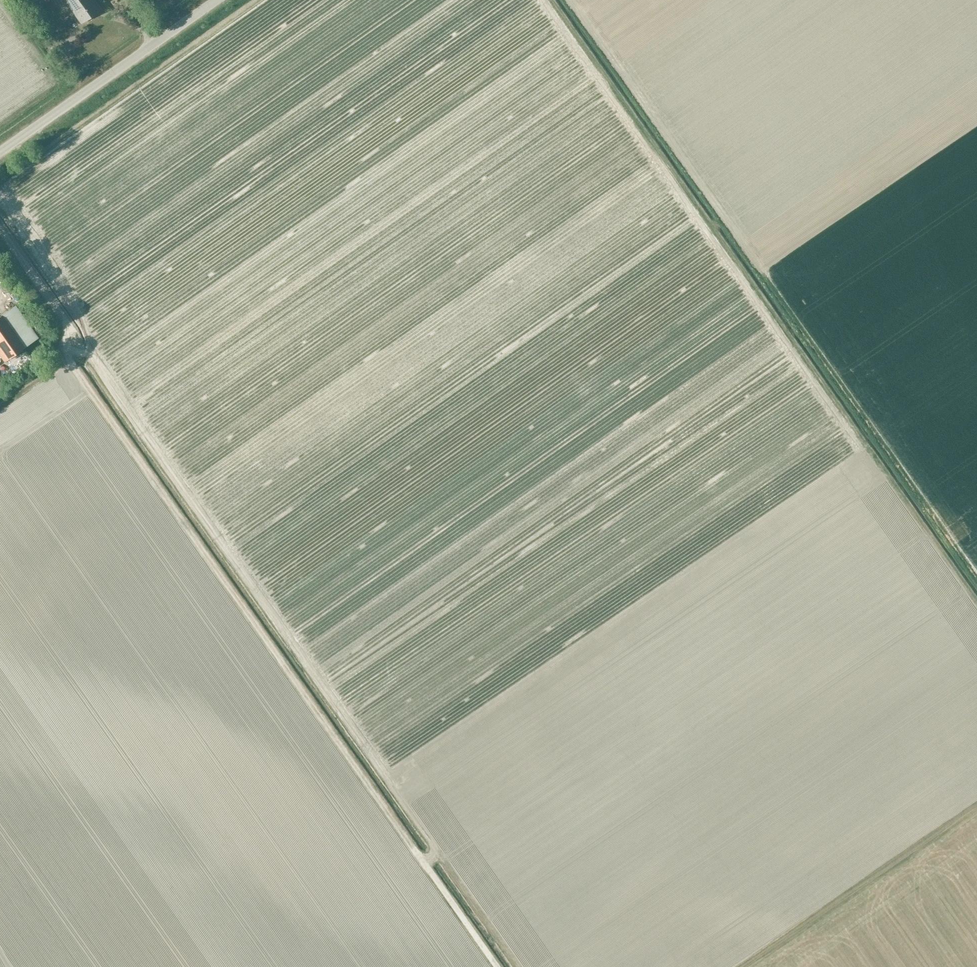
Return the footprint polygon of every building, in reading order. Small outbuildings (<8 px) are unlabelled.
[(81,23),(100,10),(93,0),(64,0),(81,23)] [(4,361),(37,337),(15,305),(0,316),(0,354),(4,361)]
